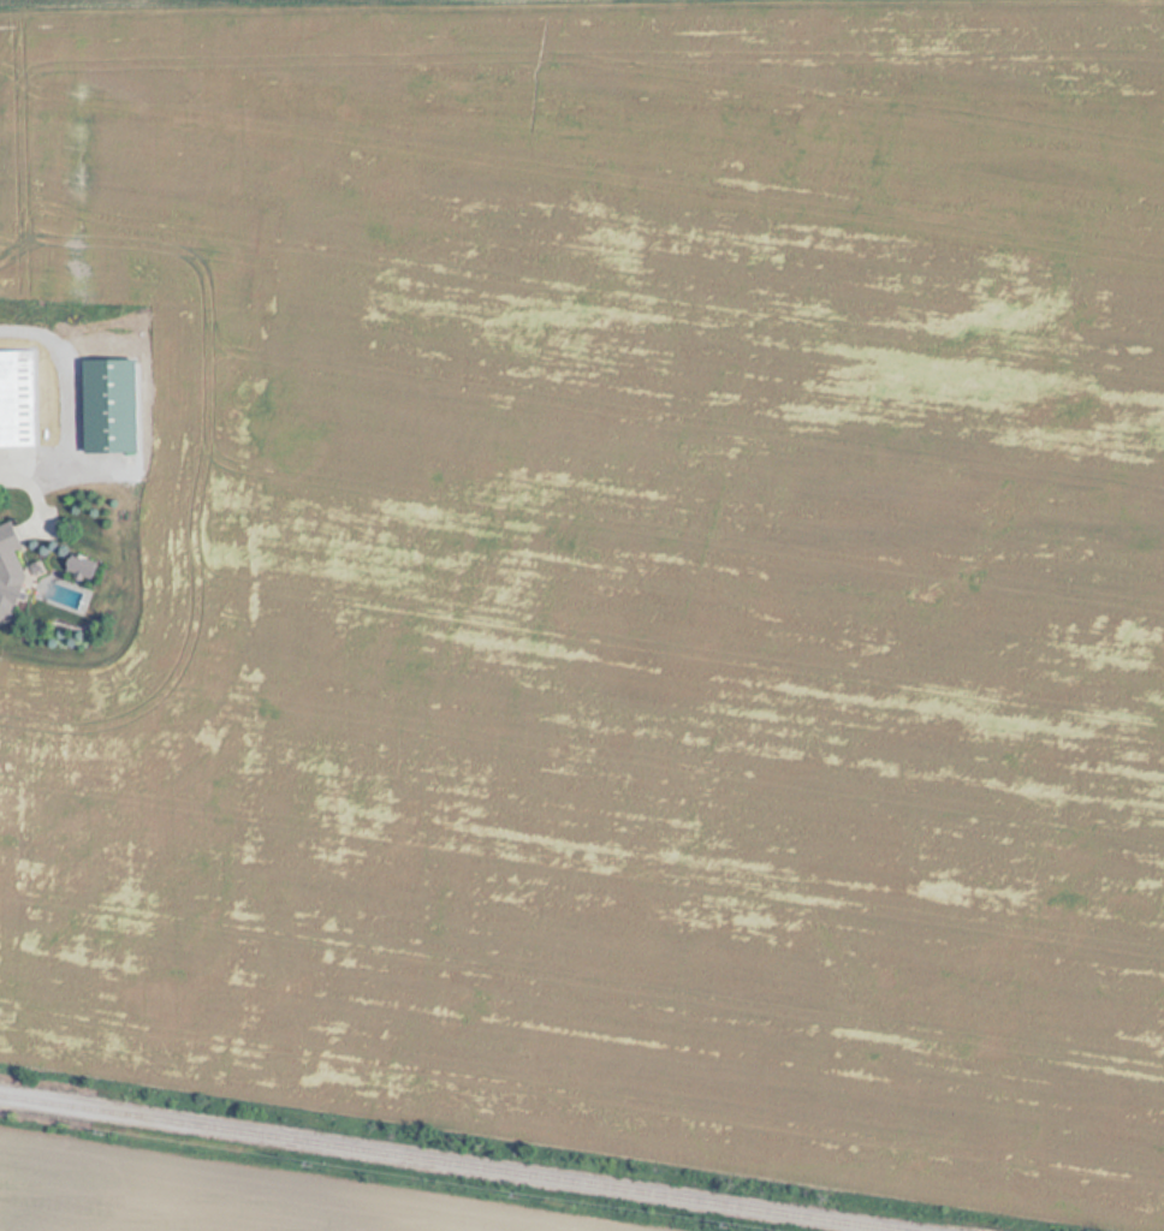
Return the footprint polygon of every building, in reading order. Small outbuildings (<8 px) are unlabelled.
[(0,350),(0,447),(32,447),(32,349),(0,350)] [(136,452),(134,358),(80,359),(82,453),(136,452)] [(18,615),(8,587),(24,581),(13,550),(19,549),(9,522),(0,526),(0,621),(18,615)]
